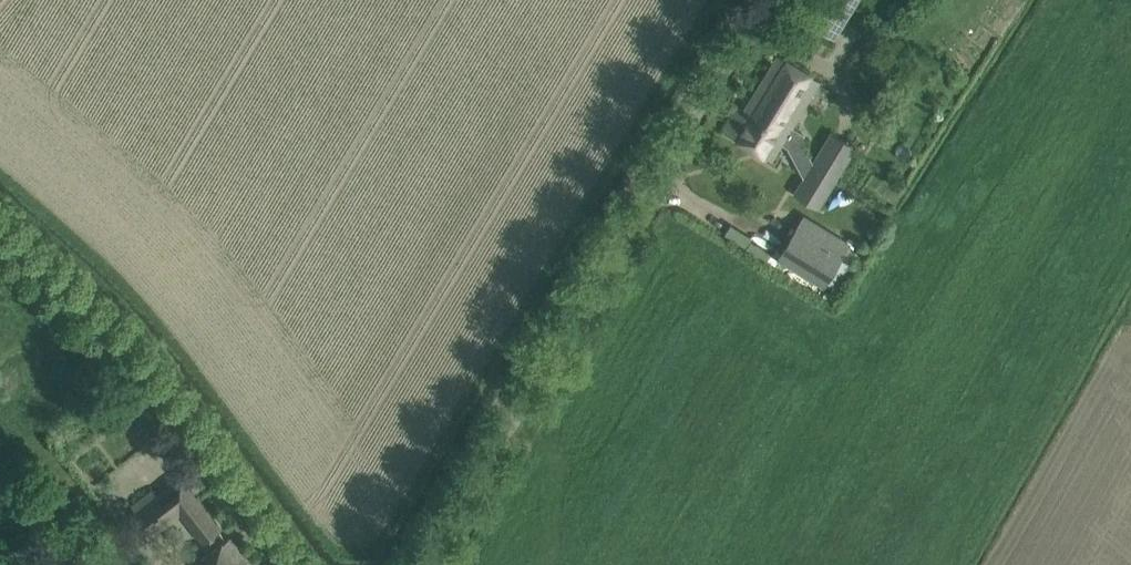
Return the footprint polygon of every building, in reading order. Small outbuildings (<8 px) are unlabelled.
[(859,0),(812,0),(800,19),(834,40),(859,0)] [(723,130),(770,159),(818,79),(778,54),(744,110),(738,107),(723,130)] [(831,134),(812,162),(838,178),(856,150),(831,134)] [(793,192),(818,208),(838,178),(812,162),(793,192)] [(797,225),(778,256),(825,285),(844,254),(797,225)] [(121,415),(141,441),(155,431),(135,405),(121,415)] [(179,505),(206,539),(221,527),(181,475),(180,475),(194,493),(179,505)] [(131,506),(145,523),(156,515),(158,518),(161,515),(159,512),(166,507),(152,489),(131,506)] [(197,564),(249,564),(229,539),(197,564)] [(7,552),(0,561),(0,564),(24,564),(7,552)]
